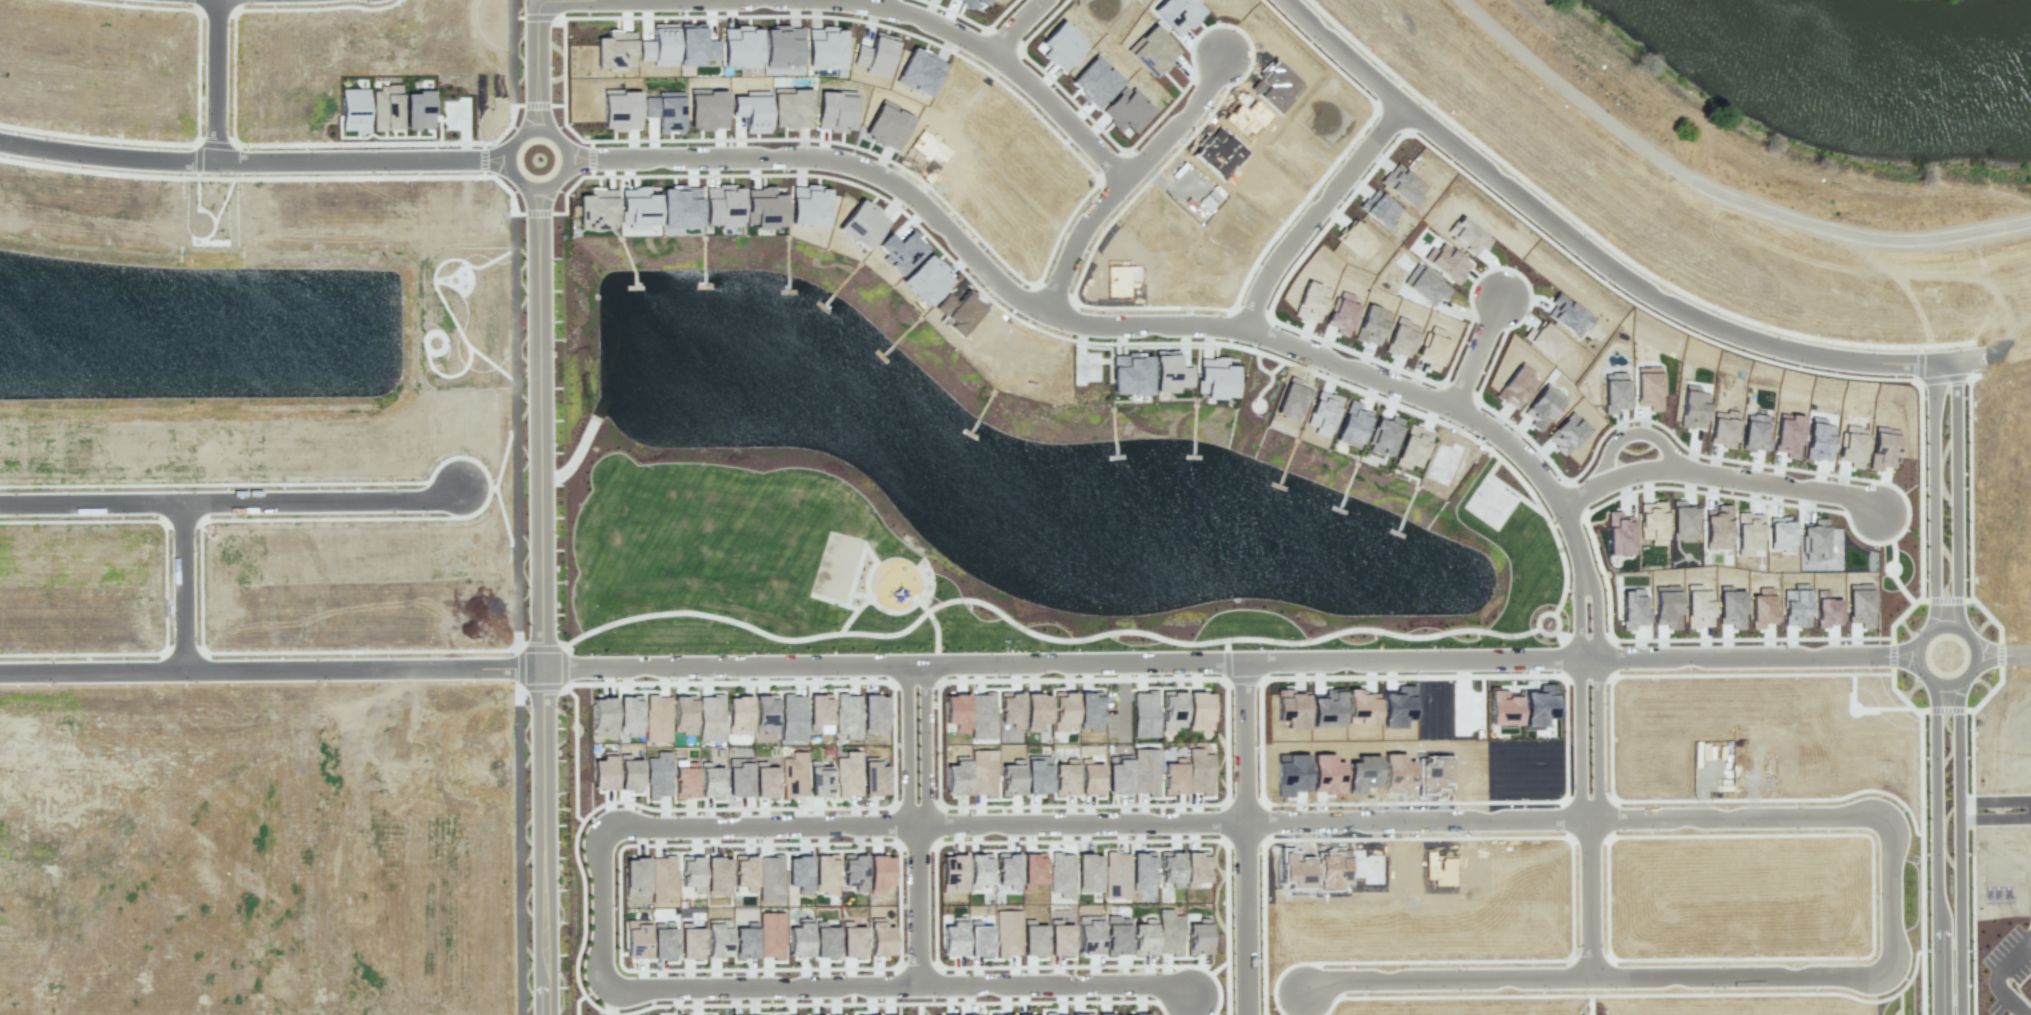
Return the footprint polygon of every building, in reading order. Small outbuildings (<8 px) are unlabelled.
[(1151,9),(1177,37),(1204,13),(1193,0),(1162,0),(1151,9)] [(1063,73),(1088,45),(1060,19),(1035,47),(1063,73)] [(705,23),(679,24),(680,65),(705,65),(705,60),(718,60),(718,40),(705,40),(705,23)] [(1151,79),(1180,52),(1153,23),(1124,50),(1151,79)] [(723,67),(759,66),(759,27),(735,27),(735,32),(723,32),(723,67)] [(765,67),(802,66),(801,27),(764,28),(765,67)] [(806,64),(843,65),(844,28),(807,28),(806,64)] [(635,65),(634,31),(607,31),(607,37),(596,37),(597,70),(627,69),(627,66),(635,65)] [(638,60),(652,61),(652,65),(674,65),(675,33),(652,32),(652,41),(639,41),(638,60)] [(863,73),(886,78),(896,38),(873,32),(870,48),(856,44),(852,64),(865,67),(863,73)] [(929,98),(946,64),(934,58),(935,56),(911,45),(894,81),(929,98)] [(1122,81),(1094,54),(1068,82),(1096,109),(1122,81)] [(1276,114),(1303,86),(1276,60),(1249,89),(1276,114)] [(1132,133),(1153,109),(1125,83),(1099,112),(1119,131),(1124,126),(1132,133)] [(372,129),(400,130),(401,87),(373,86),(372,129)] [(340,89),(369,88),(370,128),(368,128),(368,134),(354,134),(354,128),(341,128),(340,89)] [(808,88),(772,89),(773,126),(810,125),(808,88)] [(689,124),(701,124),(701,128),(724,129),(725,90),(690,89),(689,124)] [(604,90),(603,129),(639,130),(640,91),(604,90)] [(745,133),(768,132),(767,90),(744,91),(744,96),(730,96),(731,116),(744,116),(745,133)] [(817,91),(816,130),(853,131),(855,91),(841,90),(841,92),(817,91)] [(432,91),(405,92),(406,127),(433,126),(432,91)] [(645,117),(657,116),(658,128),(663,128),(682,128),(681,97),(645,97),(645,117)] [(1224,120),(1243,138),(1267,112),(1253,99),(1240,114),(1234,109),(1224,120)] [(913,116),(879,100),(862,136),(896,152),(913,116)] [(1193,155),(1220,180),(1247,152),(1219,126),(1193,155)] [(1379,182),(1412,208),(1422,197),(1417,193),(1424,185),(1395,162),(1379,182)] [(828,187),(791,185),(789,225),(826,226),(828,187)] [(742,225),(741,186),(704,186),(704,226),(742,225)] [(588,187),(602,187),(616,189),(616,224),(609,223),(609,229),(588,229),(587,226),(577,226),(577,195),(587,194),(588,187)] [(658,194),(648,194),(648,187),(620,187),(620,227),(658,227),(658,194)] [(661,187),(662,229),(682,229),(682,227),(701,226),(700,187),(661,187)] [(784,228),(784,194),(774,194),(774,187),(746,188),(746,224),(754,224),(754,228),(784,228)] [(1358,211),(1387,228),(1400,207),(1371,190),(1358,211)] [(866,251),(889,220),(860,198),(836,229),(866,251)] [(1445,235),(1474,255),(1480,247),(1484,250),(1492,238),(1458,215),(1445,235)] [(1377,240),(1348,221),(1335,240),(1364,259),(1377,240)] [(926,250),(908,231),(896,243),(887,233),(875,245),(884,254),(880,257),(898,276),(926,250)] [(1454,285),(1470,265),(1442,242),(1436,250),(1431,246),(1422,258),(1454,285)] [(900,279),(925,306),(954,280),(928,253),(900,279)] [(1431,306),(1438,297),(1442,300),(1451,289),(1416,263),(1401,283),(1431,306)] [(1316,323),(1329,289),(1305,280),(1293,314),(1316,323)] [(1354,295),(1335,290),(1326,325),(1335,327),(1334,333),(1348,337),(1356,304),(1352,304),(1354,295)] [(984,309),(965,291),(956,301),(946,293),(933,307),(943,317),(940,320),(958,337),(984,309)] [(1576,338),(1587,324),(1579,318),(1583,313),(1568,301),(1564,306),(1558,300),(1546,315),(1576,338)] [(1352,337),(1376,347),(1390,313),(1366,303),(1352,337)] [(1383,350),(1407,358),(1419,326),(1395,317),(1383,350)] [(1540,321),(1533,329),(1530,327),(1522,336),(1551,360),(1566,342),(1540,321)] [(1444,330),(1427,325),(1416,358),(1426,362),(1424,368),(1437,372),(1448,339),(1442,337),(1444,330)] [(1109,353),(1135,352),(1149,356),(1150,395),(1110,396),(1109,353)] [(1235,366),(1226,365),(1226,359),(1198,358),(1196,393),(1205,393),(1205,397),(1234,399),(1235,366)] [(1536,381),(1529,375),(1532,370),(1520,361),(1494,395),(1515,410),(1536,381)] [(1178,392),(1178,387),(1191,387),(1192,367),(1176,367),(1176,362),(1156,362),(1155,391),(1178,392)] [(1636,406),(1648,405),(1648,411),(1661,411),(1660,367),(1635,367),(1636,406)] [(1626,372),(1603,373),(1603,414),(1616,413),(1616,409),(1626,409),(1626,372)] [(1300,380),(1289,375),(1273,413),(1295,422),(1308,391),(1298,386),(1300,380)] [(1565,397),(1544,382),(1522,413),(1531,420),(1528,423),(1539,432),(1565,397)] [(1707,393),(1698,392),(1699,386),(1683,384),(1679,426),(1703,429),(1707,393)] [(1304,423),(1314,427),(1312,432),(1326,438),(1342,399),(1318,389),(1304,423)] [(1361,404),(1348,399),(1333,440),(1357,449),(1370,414),(1359,410),(1361,404)] [(1737,413),(1712,410),(1709,444),(1733,447),(1737,413)] [(1589,430),(1571,412),(1545,437),(1562,455),(1589,430)] [(1764,451),(1768,416),(1744,413),(1740,449),(1764,451)] [(1796,459),(1803,416),(1778,413),(1772,451),(1784,452),(1784,458),(1796,459)] [(1377,416),(1365,449),(1388,457),(1402,420),(1390,415),(1389,420),(1377,416)] [(1834,426),(1824,424),(1825,418),(1810,416),(1803,458),(1828,462),(1834,426)] [(1393,465),(1407,471),(1410,465),(1419,468),(1433,434),(1409,424),(1393,465)] [(1865,427),(1841,426),(1839,460),(1848,461),(1848,467),(1862,468),(1865,427)] [(1874,427),(1898,430),(1892,469),(1881,467),(1880,473),(1867,471),(1874,427)] [(1694,541),(1694,518),(1697,518),(1697,506),(1684,506),(1683,500),(1670,500),(1671,541),(1694,541)] [(1664,544),(1664,502),(1639,502),(1639,529),(1648,529),(1648,544),(1664,544)] [(1729,548),(1728,504),(1715,504),(1715,509),(1704,509),(1704,549),(1729,548)] [(1632,516),(1619,516),(1620,511),(1607,511),(1606,554),(1632,555),(1632,516)] [(1761,514),(1740,514),(1740,522),(1737,522),(1737,556),(1751,556),(1751,549),(1761,549),(1761,514)] [(1793,517),(1768,518),(1768,551),(1793,551),(1793,517)] [(1812,518),(1826,518),(1827,560),(1804,560),(1804,552),(1801,552),(1800,524),(1812,524),(1812,518)] [(1808,626),(1807,583),(1792,584),(1793,589),(1782,590),(1783,626),(1808,626)] [(1846,622),(1859,623),(1859,628),(1872,628),(1873,584),(1847,584),(1846,622)] [(1654,624),(1666,624),(1666,630),(1679,629),(1678,585),(1653,586),(1654,624)] [(1686,627),(1711,627),(1711,590),(1701,590),(1701,585),(1686,585),(1686,627)] [(1743,590),(1731,591),(1731,585),(1717,586),(1718,624),(1730,623),(1730,629),(1744,629),(1743,590)] [(1776,623),(1776,610),(1772,610),(1772,587),(1757,587),(1757,595),(1750,595),(1750,628),(1763,628),(1763,623),(1776,623)] [(1827,589),(1815,590),(1815,626),(1840,626),(1840,599),(1828,599),(1827,589)] [(1633,625),(1646,625),(1646,611),(1643,611),(1643,595),(1630,595),(1631,590),(1621,590),(1621,630),(1633,630),(1633,625)] [(1555,718),(1554,683),(1537,684),(1537,689),(1524,690),(1524,726),(1545,726),(1545,718),(1555,718)] [(1404,727),(1404,720),(1413,720),(1412,685),(1396,685),(1396,691),(1382,691),(1382,727),(1404,727)] [(1341,688),(1324,688),(1325,694),(1311,695),(1311,726),(1342,726),(1341,688)] [(1519,693),(1505,693),(1505,689),(1489,688),(1488,724),(1519,725),(1519,693)] [(1377,693),(1362,694),(1362,689),(1346,689),(1347,717),(1356,717),(1356,723),(1377,723),(1377,693)] [(1306,690),(1275,690),(1276,720),(1285,720),(1285,729),(1307,728),(1306,690)] [(1184,726),(1183,691),(1162,692),(1163,731),(1176,730),(1176,726),(1184,726)] [(1187,692),(1203,691),(1203,693),(1210,693),(1211,730),(1188,731),(1187,692)] [(1022,692),(999,692),(999,724),(1011,724),(1011,729),(1022,728),(1022,692)] [(995,738),(995,693),(971,694),(972,738),(995,738)] [(1133,694),(1135,737),(1158,736),(1156,693),(1133,694)] [(805,694),(781,695),(782,743),(806,742),(805,694)] [(808,694),(808,732),(831,732),(831,694),(808,694)] [(862,694),(878,694),(878,697),(887,697),(886,735),(862,735),(862,694)] [(968,732),(967,694),(944,695),(944,724),(953,723),(954,732),(968,732)] [(1048,694),(1025,694),(1025,732),(1039,731),(1039,723),(1049,723),(1048,694)] [(671,696),(646,695),(645,741),(669,741),(671,696)] [(724,741),(723,695),(699,696),(700,741),(724,741)] [(777,732),(776,695),(754,695),(755,733),(777,732)] [(860,739),(860,695),(836,695),(836,739),(860,739)] [(728,734),(751,734),(751,696),(727,697),(728,734)] [(693,697),(673,698),(673,730),(694,730),(693,697)] [(591,698),(615,698),(615,736),(592,736),(591,698)] [(639,698),(619,699),(620,729),(640,728),(639,698)] [(1100,715),(1100,705),(1082,704),(1081,718),(1091,719),(1091,714),(1100,715)] [(1053,723),(1066,730),(1076,711),(1071,708),(1067,716),(1058,712),(1053,723)] [(1212,754),(1203,754),(1203,748),(1188,748),(1188,794),(1212,794),(1212,754)] [(1157,791),(1156,768),(1138,768),(1138,762),(1152,762),(1152,749),(1135,749),(1136,787),(1142,786),(1142,792),(1157,791)] [(995,796),(996,750),(972,750),(971,795),(995,796)] [(601,751),(616,751),(615,790),(591,790),(592,760),(601,760),(601,751)] [(671,797),(670,751),(655,751),(655,758),(646,758),(647,797),(671,797)] [(860,751),(845,751),(845,757),(836,757),(836,797),(861,796),(860,751)] [(806,752),(791,752),(792,758),(782,759),(783,796),(807,795),(806,752)] [(1404,753),(1382,754),(1383,792),(1413,792),(1413,761),(1404,761),(1404,753)] [(1276,796),(1293,797),(1293,791),(1306,791),(1307,754),(1276,754),(1276,796)] [(1342,761),(1333,761),(1332,754),(1311,754),(1312,793),(1343,792),(1342,761)] [(1107,793),(1131,793),(1131,755),(1107,756),(1107,793)] [(1378,786),(1378,755),(1355,756),(1355,762),(1347,762),(1347,793),(1365,793),(1365,787),(1378,786)] [(953,756),(968,756),(969,795),(953,796),(945,794),(944,765),(953,765),(953,756)] [(1049,756),(1027,756),(1026,793),(1049,793),(1049,756)] [(887,794),(887,765),(877,766),(877,757),(863,757),(863,795),(887,794)] [(1185,757),(1174,758),(1174,763),(1162,763),(1162,794),(1185,794),(1185,757)] [(639,761),(620,760),(619,787),(638,787),(639,761)] [(697,798),(696,761),(674,761),(674,798),(697,798)] [(809,796),(831,797),(832,766),(820,766),(820,761),(809,761),(809,796)] [(722,798),(723,767),(711,767),(711,762),(701,762),(700,798),(722,798)] [(751,794),(750,764),(728,765),(729,795),(751,794)] [(1000,765),(1001,795),(1022,794),(1021,765),(1000,765)] [(1099,766),(1080,766),(1081,786),(1099,785),(1099,766)] [(1076,767),(1056,767),(1055,792),(1075,792),(1076,767)] [(760,794),(769,797),(774,775),(765,773),(760,794)] [(1129,898),(1128,852),(1104,852),(1104,898),(1129,898)] [(1131,853),(1131,889),(1142,888),(1142,882),(1154,882),(1154,852),(1131,853)] [(1182,852),(1160,852),(1160,887),(1182,887),(1182,852)] [(1185,853),(1185,887),(1197,887),(1197,882),(1208,882),(1208,852),(1185,853)] [(1282,882),(1290,882),(1290,888),(1312,887),(1312,858),(1293,858),(1293,852),(1281,852),(1282,882)] [(969,890),(980,890),(980,885),(991,884),(989,853),(968,854),(969,890)] [(1022,853),(1022,889),(1033,889),(1033,884),(1045,884),(1044,853),(1022,853)] [(1074,898),(1073,853),(1049,853),(1050,892),(1057,892),(1057,898),(1074,898)] [(1348,881),(1347,856),(1339,856),(1339,853),(1317,853),(1317,889),(1338,889),(1338,881),(1348,881)] [(841,886),(853,886),(853,891),(865,891),(866,855),(842,854),(841,886)] [(814,855),(815,891),(823,891),(823,894),(837,894),(836,855),(814,855)] [(964,855),(941,856),(941,893),(965,893),(964,855)] [(652,856),(653,902),(666,902),(666,895),(676,895),(676,856),(652,856)] [(735,885),(754,886),(756,857),(737,856),(735,885)] [(811,856),(787,857),(787,885),(796,885),(797,894),(811,894),(811,856)] [(868,893),(883,894),(883,885),(892,885),(892,856),(869,856),(868,893)] [(760,877),(771,877),(771,876),(775,877),(776,858),(761,857),(760,877)] [(648,896),(649,858),(625,858),(625,895),(648,896)] [(1099,891),(1099,860),(1088,860),(1088,864),(1080,864),(1080,886),(1084,886),(1084,891),(1099,891)] [(682,865),(682,879),(699,880),(699,866),(682,865)] [(728,881),(726,865),(713,866),(714,872),(712,872),(713,882),(728,881)] [(1005,875),(1006,878),(1014,877),(1012,865),(1003,866),(1003,868),(998,869),(999,876),(1005,875)] [(1134,924),(1134,953),(1156,954),(1156,952),(1177,952),(1177,947),(1181,947),(1182,917),(1172,917),(1172,909),(1157,909),(1157,925),(1134,924)] [(1019,910),(995,911),(996,956),(1020,955),(1019,910)] [(760,958),(784,958),(784,912),(760,912),(760,958)] [(1100,916),(1077,916),(1078,954),(1101,953),(1100,916)] [(1128,916),(1105,917),(1106,955),(1129,955),(1128,916)] [(965,917),(951,917),(951,926),(941,926),(941,955),(965,956),(965,917)] [(869,918),(869,955),(893,955),(893,926),(883,926),(883,918),(869,918)] [(1186,924),(1187,954),(1209,954),(1209,918),(1199,918),(1199,923),(1186,924)] [(1023,956),(1045,955),(1045,925),(1033,925),(1033,919),(1022,920),(1023,956)] [(1072,925),(1060,924),(1060,919),(1049,919),(1049,955),(1072,955),(1072,925)] [(625,920),(626,958),(649,957),(649,920),(625,920)] [(675,959),(675,921),(652,922),(653,959),(675,959)] [(707,921),(707,957),(730,957),(730,921),(707,921)] [(841,957),(864,957),(864,927),(852,927),(852,921),(842,921),(841,957)] [(757,958),(757,922),(746,922),(746,928),(734,928),(734,958),(757,958)] [(703,928),(691,928),(691,923),(680,923),(680,959),(702,959),(703,928)] [(788,926),(789,956),(811,956),(810,925),(788,926)] [(990,955),(989,926),(968,926),(969,956),(990,955)] [(816,930),(817,953),(837,952),(836,929),(816,930)]
